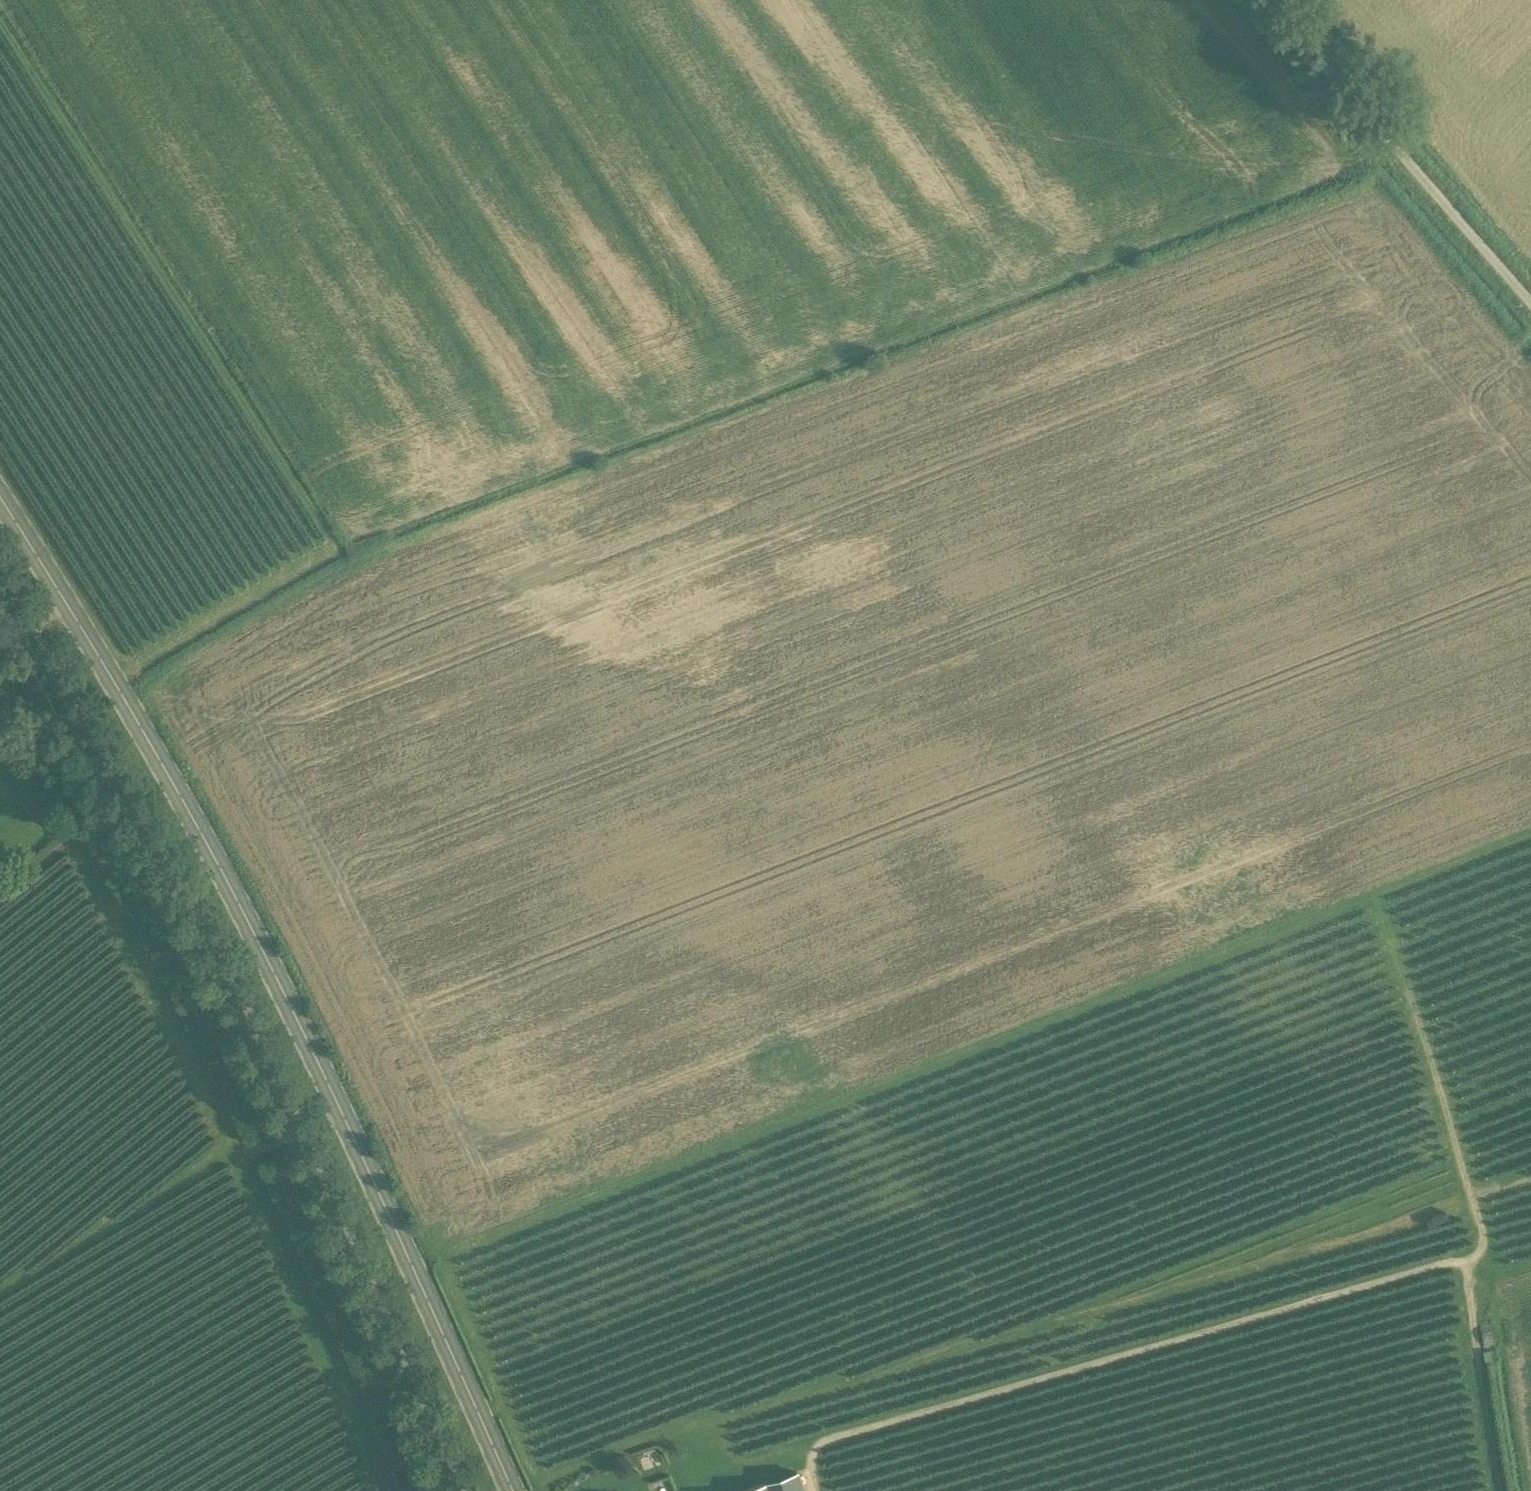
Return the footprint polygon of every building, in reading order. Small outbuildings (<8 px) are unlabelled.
[(797,1471),(738,1490),(804,1490),(797,1471)]
